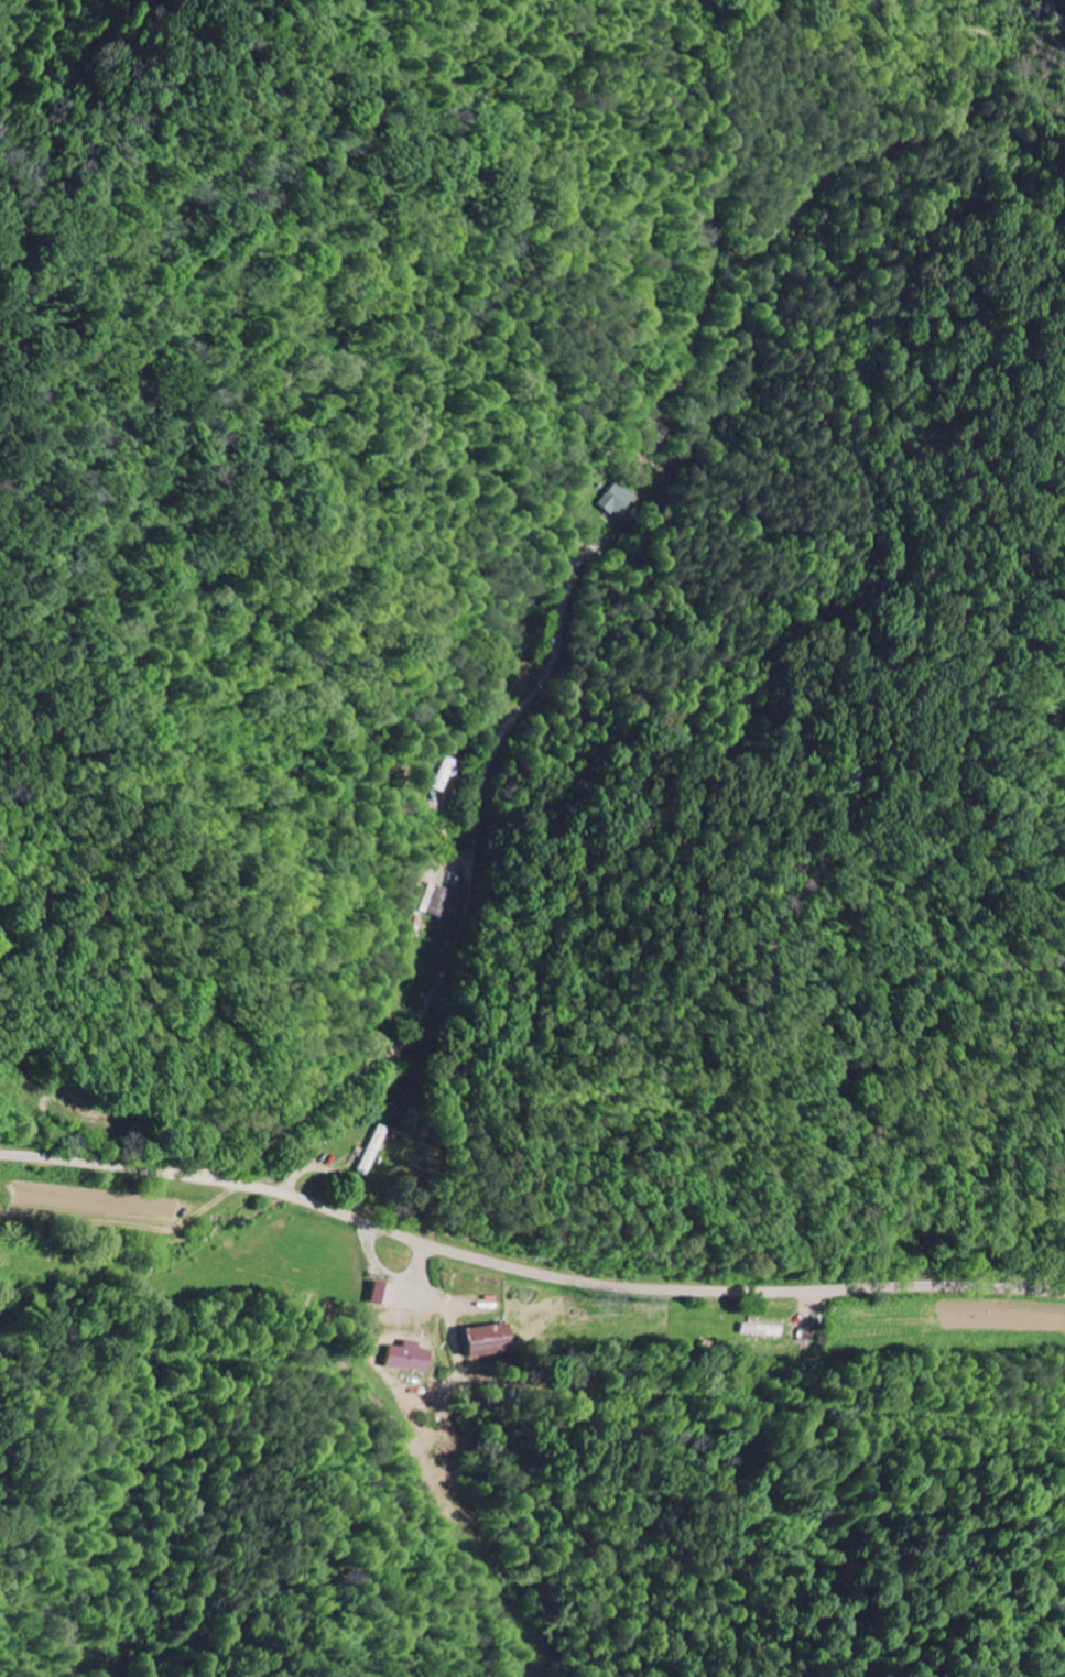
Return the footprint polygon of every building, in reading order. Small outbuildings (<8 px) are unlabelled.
[(633,501),(612,482),(595,502),(617,520),(633,501)] [(372,1304),(393,1306),(395,1285),(374,1283),(372,1304)] [(469,1359),(513,1352),(508,1322),(464,1330),(469,1359)] [(783,1337),(783,1326),(743,1324),(743,1335),(783,1337)] [(419,1342),(405,1340),(403,1347),(391,1345),(388,1365),(427,1372),(431,1350),(418,1348),(419,1342)]
